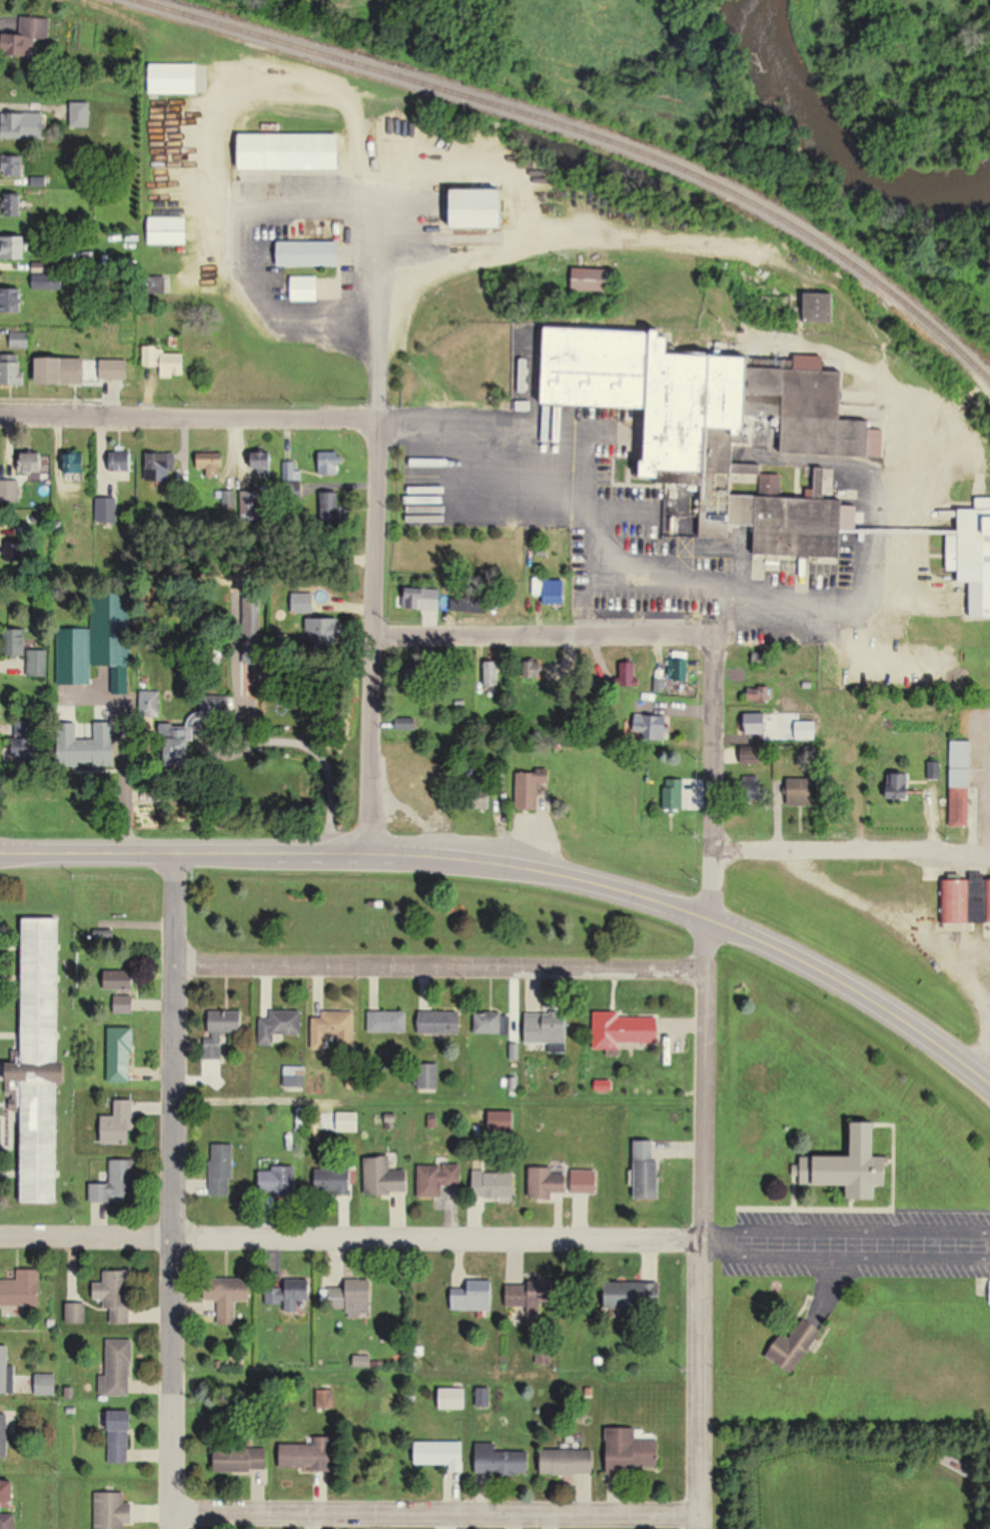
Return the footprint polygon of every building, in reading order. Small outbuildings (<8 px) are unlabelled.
[(49,17),(21,17),(21,34),(5,34),(4,55),(48,56),(49,17)] [(150,94),(200,94),(199,64),(150,64),(150,94)] [(0,139),(45,139),(44,113),(0,113),(0,139)] [(242,133),(241,171),(342,171),(342,134),(242,133)] [(21,161),(5,161),(4,174),(20,174),(21,161)] [(508,227),(508,189),(457,189),(457,227),(508,227)] [(149,245),(188,245),(188,217),(149,217),(149,245)] [(1,257),(26,257),(26,236),(1,236),(1,257)] [(279,241),(279,266),(340,266),(340,241),(279,241)] [(32,266),(32,289),(60,289),(60,266),(32,266)] [(575,291),(612,291),(612,268),(575,268),(575,291)] [(318,301),(318,277),(291,277),(291,301),(318,301)] [(22,290),(0,290),(0,311),(22,311),(22,290)] [(835,293),(803,293),(803,322),(835,322),(835,293)] [(851,371),(760,367),(760,357),(680,354),(681,333),(546,327),(543,403),(646,408),(643,480),(705,483),(703,536),(732,537),(733,527),(752,528),(751,554),(844,558),(847,500),(784,497),(785,474),(766,473),(766,464),(739,463),(740,436),(757,437),(758,426),(783,427),(781,452),(848,455),(851,371)] [(11,347),(28,347),(28,333),(11,333),(11,347)] [(167,355),(166,346),(145,347),(145,367),(162,367),(162,376),(188,375),(187,354),(167,355)] [(40,384),(87,384),(87,358),(40,358),(40,384)] [(130,360),(101,360),(101,380),(130,380),(130,360)] [(1,362),(0,385),(24,385),(24,363),(1,362)] [(134,472),(134,452),(110,452),(110,472),(134,472)] [(21,453),(20,472),(45,473),(45,454),(21,453)] [(177,472),(177,453),(148,453),(148,481),(162,481),(162,472),(177,472)] [(225,469),(225,453),(197,453),(197,469),(225,469)] [(345,475),(345,453),(320,453),(320,475),(345,475)] [(65,454),(65,474),(87,474),(87,454),(65,454)] [(283,482),(301,482),(301,471),(296,471),(296,462),(283,462),(283,482)] [(982,499),(982,510),(965,509),(963,568),(962,568),(962,583),(971,584),(970,616),(989,617),(989,499),(982,499)] [(117,521),(117,507),(101,507),(101,521),(117,521)] [(21,561),(21,535),(0,535),(0,561),(21,561)] [(535,594),(543,594),(543,579),(535,579),(535,594)] [(94,666),(113,666),(113,695),(130,695),(130,592),(94,592),(94,666)] [(245,592),(245,630),(262,630),(262,592),(245,592)] [(421,609),(441,610),(441,595),(421,594),(421,609)] [(565,605),(565,596),(546,596),(546,605),(565,605)] [(490,598),(451,598),(451,612),(490,612),(490,598)] [(92,684),(92,629),(59,629),(59,684),(92,684)] [(49,650),(29,650),(29,677),(49,677),(49,650)] [(622,685),(639,685),(639,663),(622,663),(622,685)] [(422,681),(422,668),(401,668),(401,681),(422,681)] [(750,701),(768,701),(768,689),(750,689),(750,701)] [(771,734),(771,715),(747,715),(747,734),(771,734)] [(636,738),(671,738),(671,716),(636,716),(636,738)] [(63,758),(100,758),(100,747),(89,746),(89,730),(64,729),(63,758)] [(41,747),(17,748),(17,762),(41,761),(41,747)] [(744,767),(766,767),(766,752),(744,752),(744,767)] [(976,787),(977,769),(955,769),(955,827),(974,827),(975,817),(983,817),(984,787),(976,787)] [(540,810),(540,785),(551,786),(551,774),(517,773),(517,810),(540,810)] [(889,775),(889,799),(913,799),(913,775),(889,775)] [(790,805),(817,805),(817,780),(790,780),(790,805)] [(666,810),(682,810),(682,787),(666,787),(666,810)] [(743,788),(743,799),(766,799),(766,788),(743,788)] [(943,880),(943,924),(989,924),(989,881),(989,873),(973,873),(973,880),(943,880)] [(25,1204),(61,1204),(61,1083),(69,1083),(69,1062),(62,1062),(63,918),(26,918),(26,1063),(9,1063),(9,1093),(25,1093),(25,1204)] [(104,970),(104,991),(136,991),(136,970),(104,970)] [(114,1014),(134,1014),(134,995),(114,995),(114,1014)] [(569,1021),(558,1021),(558,1005),(543,1005),(543,1013),(525,1012),(525,1043),(549,1043),(549,1052),(568,1052),(569,1021)] [(261,1020),(261,1045),(277,1046),(277,1035),(303,1035),(304,1011),(271,1010),(271,1020),(261,1020)] [(463,1034),(463,1010),(420,1010),(420,1034),(463,1034)] [(243,1012),(207,1011),(206,1020),(207,1020),(207,1060),(223,1060),(223,1033),(243,1033),(243,1012)] [(409,1032),(408,1011),(370,1011),(371,1032),(409,1032)] [(510,1033),(510,1012),(476,1012),(476,1033),(510,1033)] [(618,1049),(618,1042),(656,1042),(656,1015),(593,1015),(593,1048),(618,1049)] [(351,1020),(315,1020),(315,1047),(351,1047),(351,1020)] [(109,1027),(109,1083),(134,1083),(134,1027),(109,1027)] [(439,1089),(439,1064),(419,1064),(419,1089),(439,1089)] [(284,1088),(307,1088),(307,1066),(284,1066),(284,1088)] [(133,1100),(115,1100),(114,1115),(103,1115),(103,1143),(132,1144),(133,1100)] [(880,1123),(858,1123),(858,1157),(817,1157),(816,1186),(853,1186),(852,1200),(881,1200),(881,1186),(890,1186),(890,1157),(880,1157),(880,1123)] [(659,1199),(659,1158),(652,1158),(652,1142),(642,1142),(642,1146),(634,1146),(635,1199),(659,1199)] [(211,1196),(233,1196),(233,1144),(211,1144),(211,1196)] [(410,1171),(393,1171),(392,1156),(367,1156),(367,1195),(410,1195),(410,1171)] [(112,1159),(112,1184),(91,1184),(92,1202),(135,1202),(135,1159),(112,1159)] [(420,1198),(443,1198),(443,1185),(463,1185),(463,1164),(419,1164),(420,1198)] [(296,1166),(260,1166),(260,1195),(296,1195),(296,1166)] [(552,1193),(567,1193),(567,1173),(554,1173),(554,1167),(530,1167),(529,1199),(552,1199),(552,1193)] [(352,1194),(352,1169),(317,1169),(317,1194),(352,1194)] [(570,1193),(597,1193),(597,1170),(570,1170),(570,1193)] [(516,1197),(515,1171),(473,1173),(474,1198),(516,1197)] [(43,1306),(43,1270),(19,1270),(19,1280),(0,1280),(0,1306),(43,1306)] [(109,1324),(131,1324),(131,1272),(105,1272),(106,1283),(95,1283),(95,1301),(109,1301),(109,1324)] [(251,1279),(206,1279),(205,1301),(219,1301),(219,1325),(237,1326),(237,1301),(251,1301),(251,1279)] [(660,1295),(653,1295),(653,1283),(608,1283),(608,1310),(660,1310),(660,1295)] [(267,1305),(287,1305),(287,1313),(299,1313),(299,1301),(311,1301),(312,1285),(267,1284),(267,1305)] [(506,1307),(530,1307),(530,1314),(541,1314),(541,1307),(555,1307),(554,1291),(529,1291),(529,1284),(505,1285),(506,1307)] [(322,1288),(322,1310),(345,1310),(345,1288),(322,1288)] [(452,1310),(493,1310),(493,1289),(452,1289),(452,1310)] [(348,1290),(348,1316),(373,1316),(373,1290),(348,1290)] [(87,1323),(87,1312),(76,1312),(76,1323),(87,1323)] [(782,1333),(767,1359),(798,1376),(825,1330),(804,1318),(792,1338),(782,1333)] [(109,1339),(109,1396),(134,1396),(134,1339),(109,1339)] [(16,1366),(10,1366),(10,1345),(0,1345),(0,1393),(16,1393),(16,1366)] [(132,1463),(132,1411),(109,1411),(109,1463),(132,1463)] [(10,1458),(10,1415),(0,1415),(0,1458),(10,1458)] [(607,1429),(607,1472),(658,1472),(658,1429),(607,1429)] [(331,1437),(314,1437),(314,1445),(279,1445),(279,1471),(331,1471),(331,1437)] [(464,1442),(417,1442),(417,1464),(450,1464),(450,1471),(464,1471),(464,1442)] [(476,1443),(477,1475),(528,1473),(527,1450),(496,1451),(496,1442),(476,1443)] [(216,1471),(266,1471),(266,1448),(216,1448),(216,1471)] [(541,1474),(593,1474),(593,1450),(541,1450),(541,1474)] [(18,1480),(0,1480),(0,1528),(18,1528),(18,1480)] [(125,1523),(134,1523),(134,1504),(125,1504),(125,1493),(97,1492),(97,1528),(125,1528),(125,1523)]
